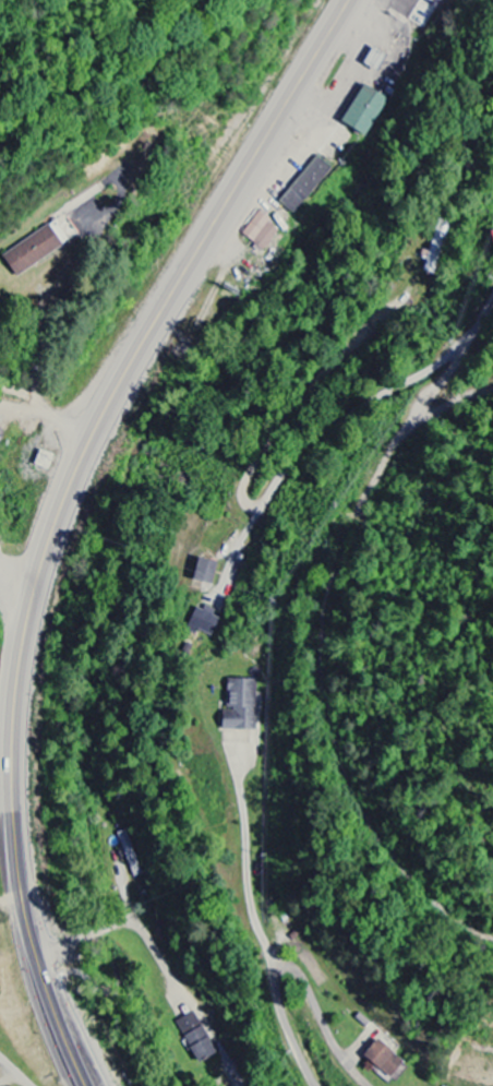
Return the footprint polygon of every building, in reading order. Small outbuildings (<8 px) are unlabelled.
[(386,97),(359,85),(340,125),(368,138),(386,97)] [(277,201),(292,215),(331,170),(316,156),(277,201)] [(277,230),(268,225),(271,220),(256,212),(242,237),(266,251),(277,230)] [(15,278),(62,246),(47,225),(0,257),(15,278)] [(31,465),(47,472),(54,456),(38,449),(31,465)] [(217,564),(197,559),(192,581),(212,586),(217,564)] [(220,619),(213,617),(215,612),(195,605),(186,631),(195,635),(197,631),(214,637),(220,619)] [(256,680),(226,680),(225,710),(220,710),(219,731),(256,732),(256,680)] [(117,834),(133,878),(144,875),(128,830),(117,834)] [(215,1053),(194,1012),(175,1022),(196,1063),(215,1053)] [(389,1080),(403,1062),(375,1040),(361,1058),(389,1080)]
